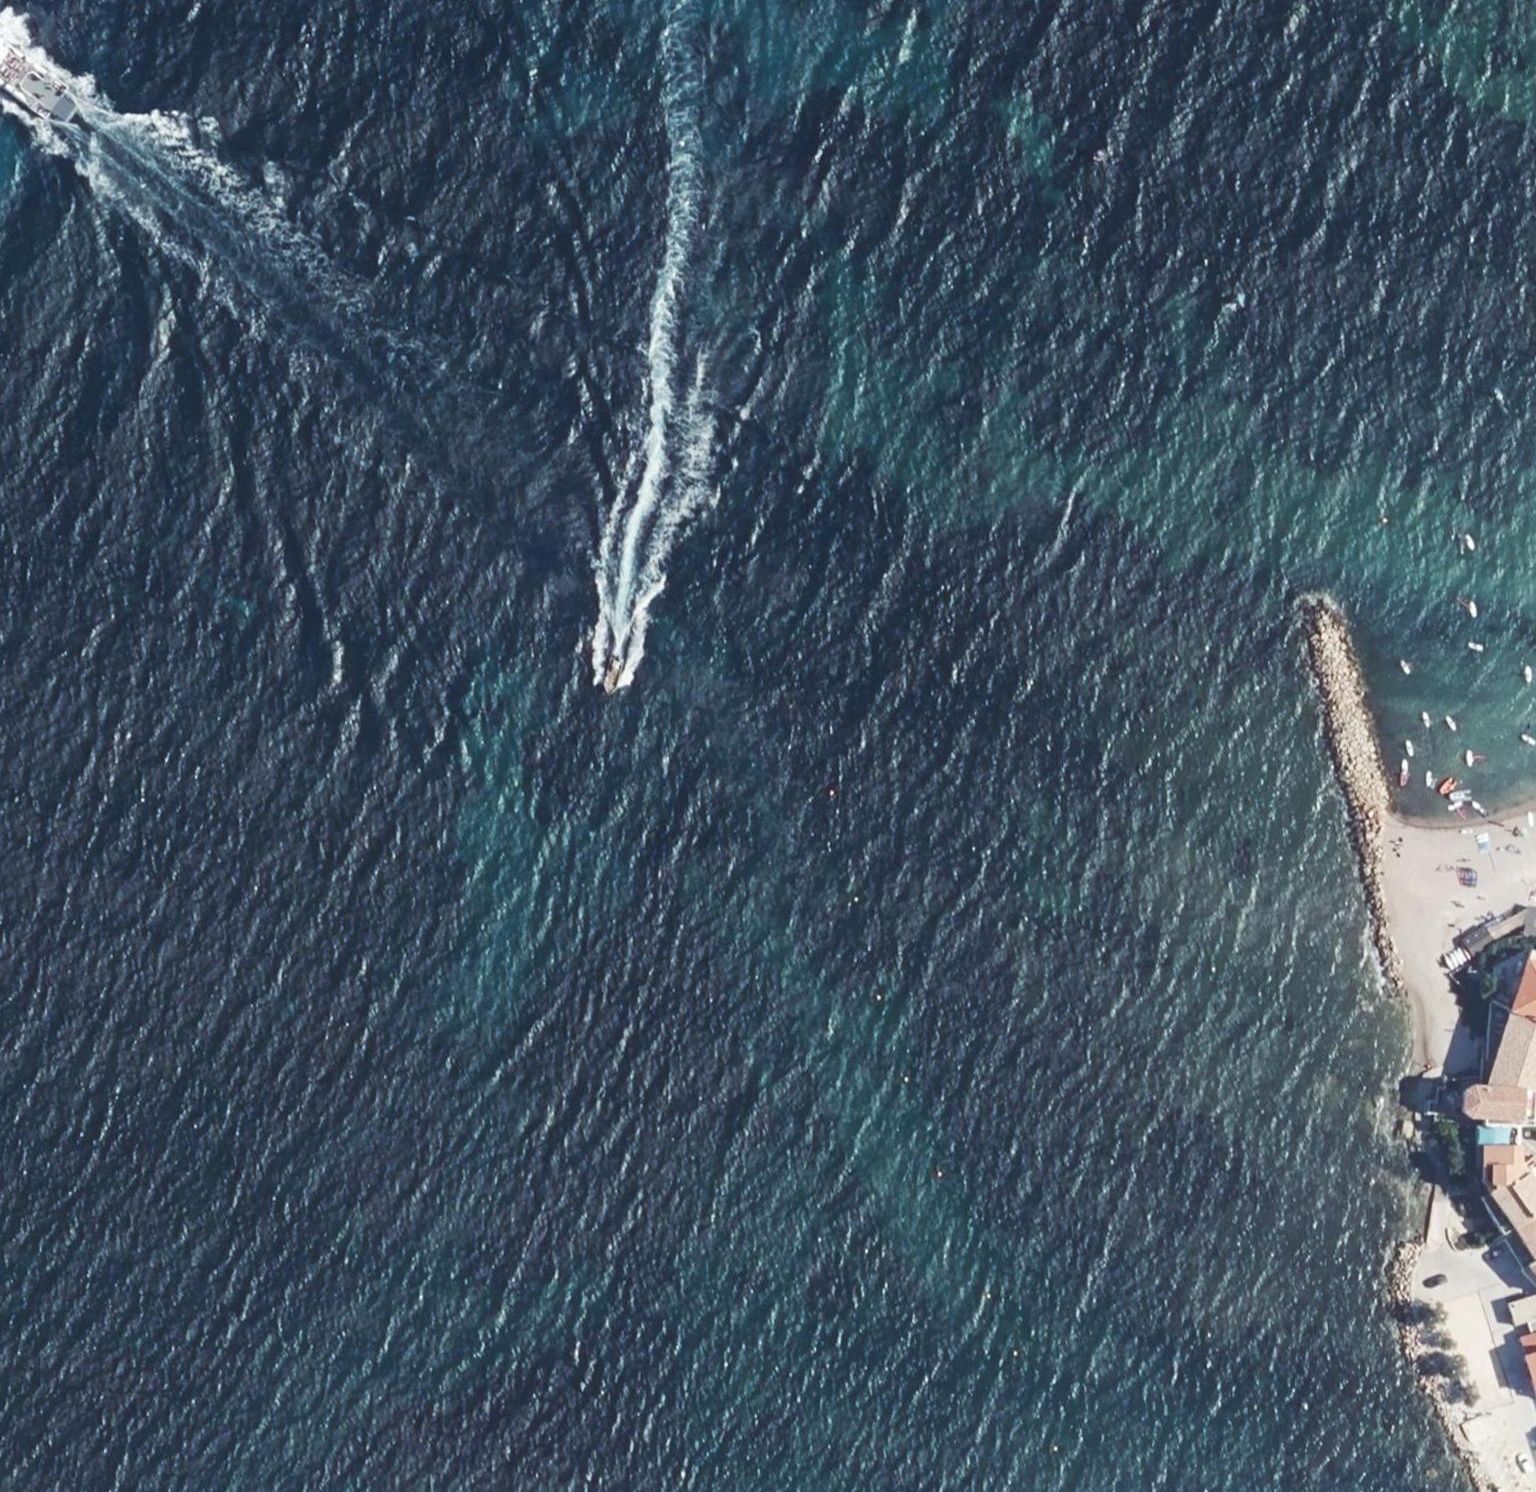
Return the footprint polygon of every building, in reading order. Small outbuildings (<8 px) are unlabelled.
[(1525,924),(1535,926),(1535,908),(1529,906),(1525,924)] [(1462,940),(1473,956),(1495,942),(1484,925),(1462,940)] [(1535,1025),(1535,950),(1532,949),(1512,1008),(1526,1013),(1524,1017),(1535,1025)] [(1486,1086),(1494,1087),(1535,1089),(1535,1085),(1535,1025),(1524,1017),(1526,1013),(1512,1008),(1486,1086)] [(1485,1086),(1481,1086),(1473,1086),(1464,1092),(1463,1109),(1471,1115),(1484,1117),(1486,1086),(1485,1086)] [(1520,1118),(1523,1088),(1494,1087),(1486,1086),(1484,1117),(1484,1124),(1520,1125),(1520,1118)] [(1535,1089),(1523,1088),(1520,1118),(1533,1118),(1535,1089)] [(1480,1177),(1488,1192),(1506,1180),(1506,1179),(1519,1170),(1520,1143),(1482,1142),(1480,1177)] [(1481,1196),(1502,1234),(1504,1232),(1535,1212),(1535,1183),(1528,1171),(1509,1184),(1506,1180),(1488,1192),(1481,1196)] [(1527,1263),(1535,1259),(1535,1212),(1504,1232),(1528,1262),(1527,1263)] [(1527,1263),(1527,1265),(1535,1273),(1535,1259),(1527,1263)] [(1527,1265),(1522,1269),(1535,1284),(1535,1273),(1527,1265)] [(1535,1315),(1535,1296),(1535,1292),(1509,1298),(1515,1320),(1535,1315)] [(1525,1354),(1535,1351),(1535,1332),(1520,1337),(1525,1354)] [(1535,1394),(1535,1351),(1525,1354),(1524,1354),(1535,1394)]
